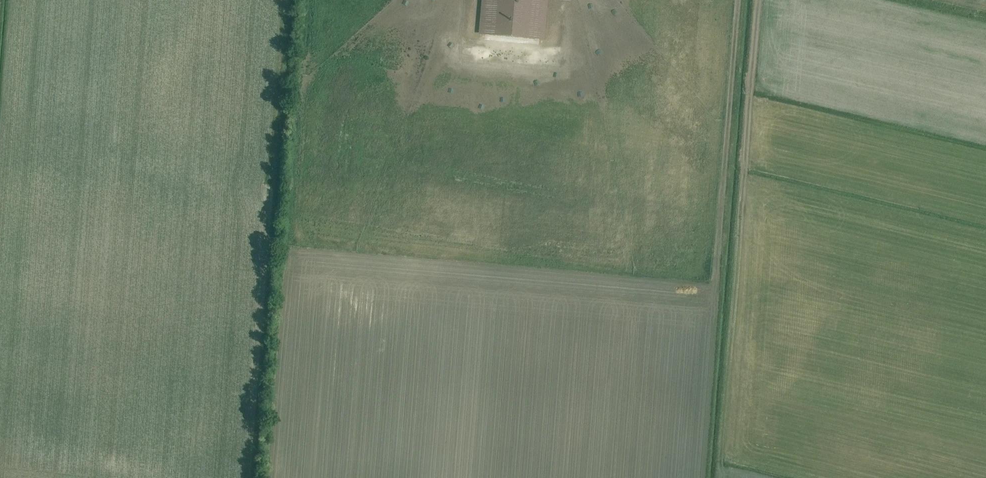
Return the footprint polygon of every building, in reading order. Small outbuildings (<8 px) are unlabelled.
[(484,33),(542,38),(545,0),(487,0),(484,33)]
